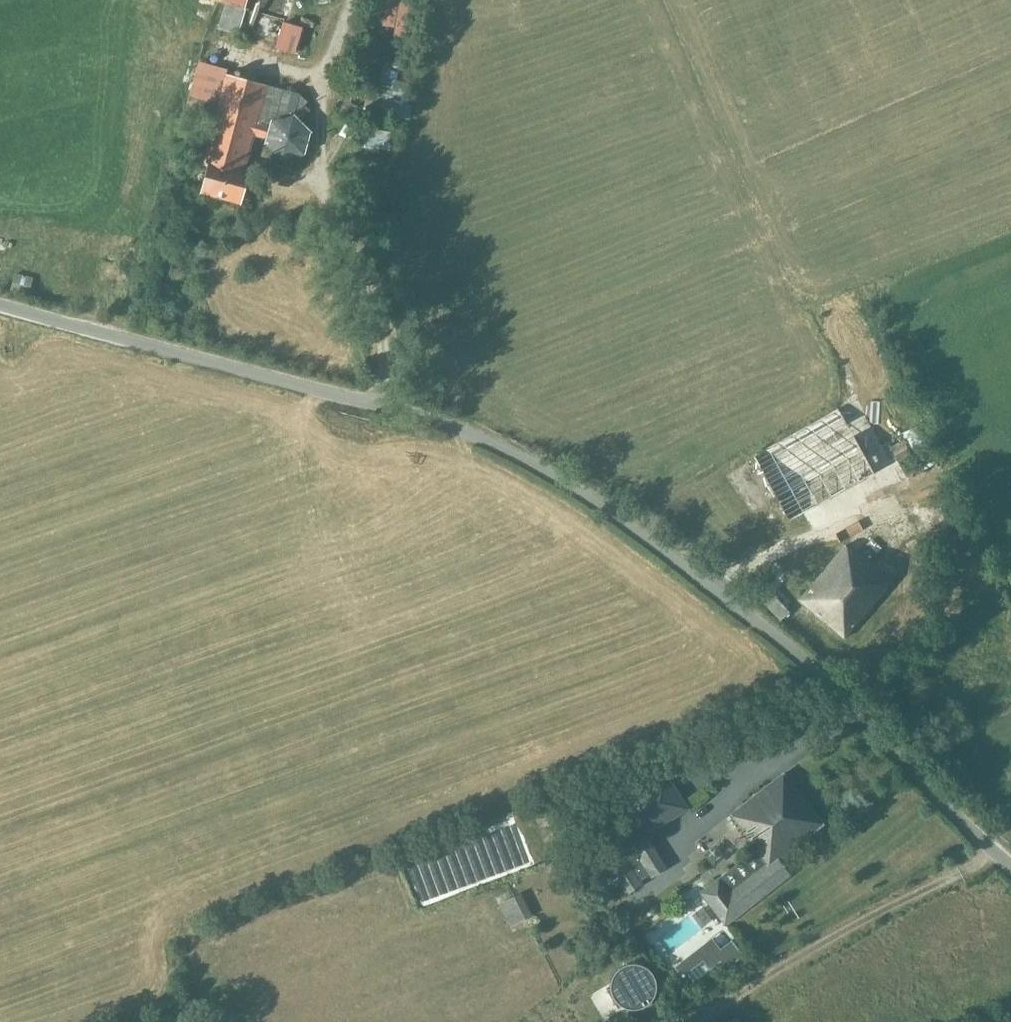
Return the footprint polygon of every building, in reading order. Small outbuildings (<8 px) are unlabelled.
[(225,2),(217,31),(238,36),(246,8),(245,8),(247,0),(225,0),(225,2)] [(386,25),(394,26),(393,35),(406,36),(411,1),(406,0),(386,0),(382,24),(386,25)] [(393,79),(396,67),(405,68),(407,54),(391,52),(392,41),(374,38),(373,49),(358,47),(356,61),(382,65),(382,68),(379,80),(382,81),(376,111),(400,118),(407,83),(393,79)] [(267,85),(226,74),(227,69),(197,61),(183,116),(212,124),(202,165),(207,166),(200,193),(241,205),(251,170),(245,169),(254,134),(266,138),(264,145),(281,162),(306,155),(310,132),(293,115),(299,94),(284,89),(267,85)] [(354,146),(389,150),(392,132),(356,128),(354,146)] [(754,457),(788,520),(873,474),(838,411),(754,457)] [(939,461),(921,424),(903,433),(921,470),(939,461)] [(887,443),(906,478),(920,471),(901,435),(887,443)] [(799,601),(844,639),(899,574),(881,559),(873,568),(858,554),(857,556),(845,547),(799,601)] [(628,796),(650,831),(689,809),(665,773),(660,776),(631,794),(628,796)] [(790,875),(783,866),(778,859),(822,825),(783,775),(732,815),(743,829),(741,831),(757,850),(701,893),(726,925),(790,875)] [(640,881),(649,875),(651,877),(667,867),(648,839),(632,848),(634,850),(623,857),(622,855),(606,866),(625,894),(641,883),(640,881)] [(500,906),(510,926),(528,917),(518,897),(500,906)] [(729,949),(735,957),(740,953),(735,945),(729,949)] [(721,955),(727,963),(732,959),(726,952),(721,955)] [(632,965),(631,965),(629,966),(628,966),(627,966),(626,967),(625,967),(623,968),(622,968),(621,969),(620,970),(619,971),(618,972),(617,973),(616,974),(615,975),(614,977),(613,978),(613,979),(612,981),(612,982),(612,984),(611,985),(611,987),(611,988),(611,990),(612,991),(612,992),(612,994),(613,995),(613,996),(614,997),(614,998),(615,999),(616,1000),(616,1001),(617,1002),(618,1003),(619,1004),(620,1005),(621,1006),(622,1006),(624,1007),(625,1008),(626,1008),(628,1008),(629,1009),(631,1009),(632,1009),(634,1009),(635,1009),(637,1009),(638,1009),(640,1008),(641,1008),(642,1007),(644,1006),(645,1006),(646,1005),(647,1004),(648,1003),(649,1002),(650,1001),(651,1000),(652,999),(652,998),(653,997),(653,996),(654,995),(654,994),(655,992),(655,991),(655,990),(655,989),(655,987),(655,986),(655,984),(655,983),(654,981),(654,980),(653,979),(653,977),(652,976),(651,975),(650,973),(649,972),(648,971),(647,970),(646,969),(645,968),(643,968),(642,967),(641,967),(639,966),(638,966),(637,966),(635,965),(634,965),(633,965),(632,965)]
